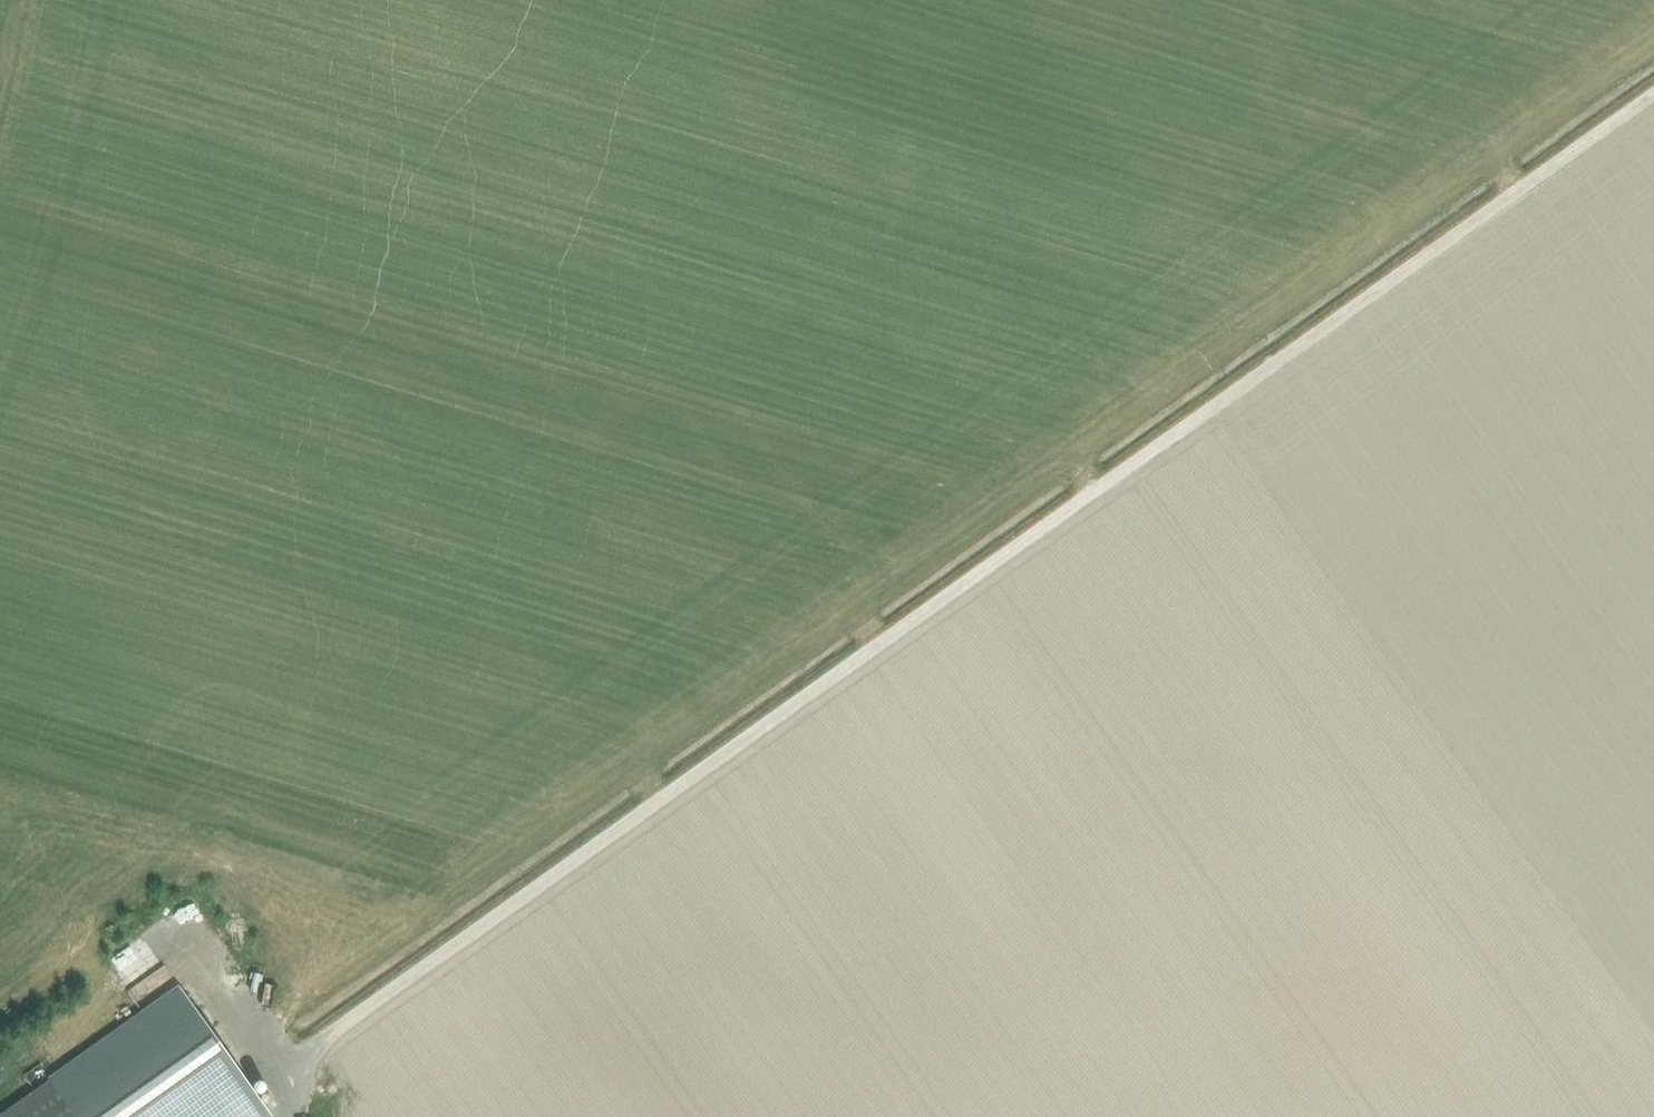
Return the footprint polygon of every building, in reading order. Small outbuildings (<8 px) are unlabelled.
[(0,1116),(238,1116),(258,1103),(177,990),(0,1116)]
